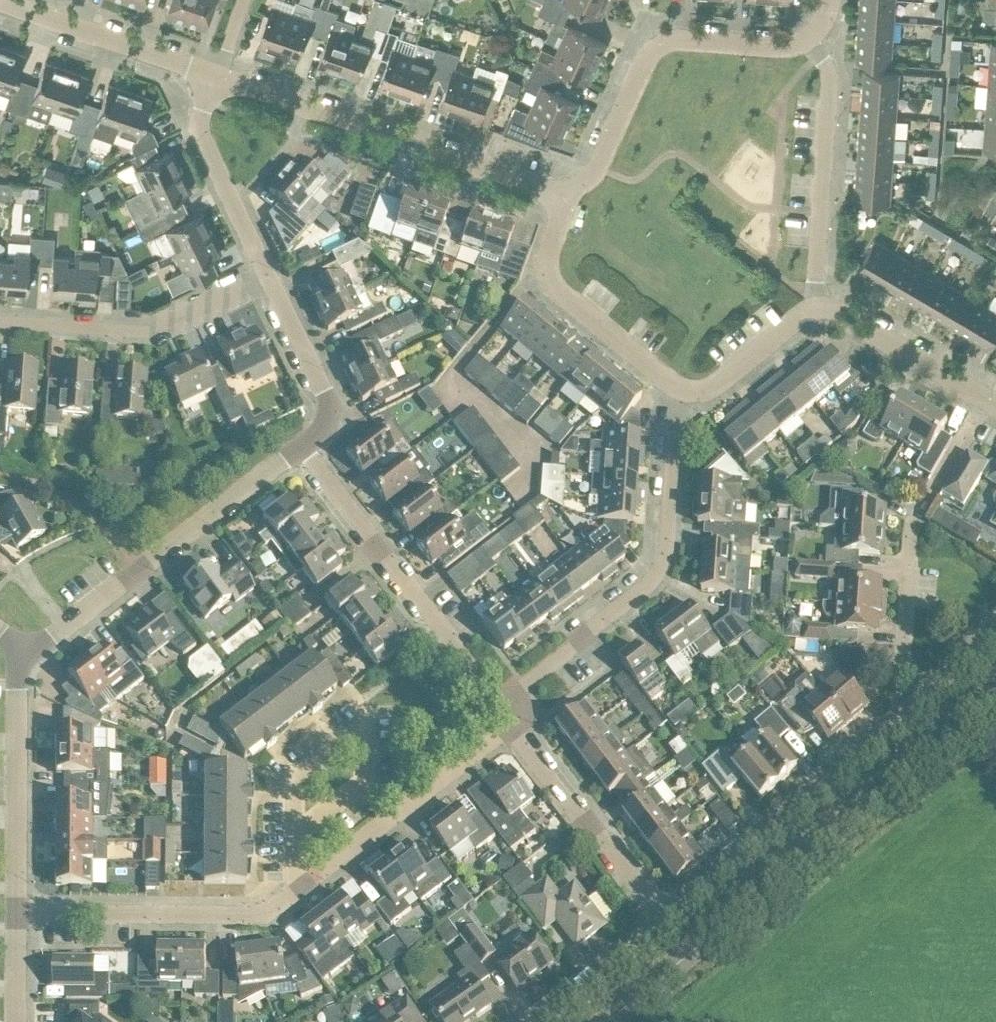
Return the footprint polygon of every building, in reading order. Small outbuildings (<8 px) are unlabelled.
[(165,12),(185,19),(191,0),(169,0),(165,12)] [(185,19),(205,26),(213,2),(225,6),(227,0),(191,0),(185,19)] [(295,4),(283,0),(275,0),(259,45),(279,52),(295,4)] [(339,73),(359,80),(369,52),(379,56),(388,30),(390,25),(391,21),(397,4),(385,0),(375,0),(362,37),(353,34),(339,73)] [(402,6),(415,10),(419,0),(404,0),(402,6)] [(415,10),(429,15),(434,0),(419,0),(415,10)] [(544,2),(569,14),(574,4),(601,17),(609,0),(545,0),(544,2)] [(860,18),(894,20),(896,0),(861,0),(860,18)] [(984,21),(995,22),(995,1),(986,0),(985,7),(984,21)] [(296,1),(295,4),(279,52),(299,59),(308,31),(318,35),(328,8),(316,4),(315,8),(296,1)] [(569,14),(544,2),(539,13),(555,21),(547,38),(561,45),(560,45),(598,63),(607,43),(564,24),(569,14)] [(936,2),(935,16),(945,16),(946,2),(936,2)] [(328,8),(318,35),(329,38),(319,66),(339,73),(353,34),(356,23),(337,17),(339,12),(328,8)] [(894,20),(860,18),(858,39),(893,42),(894,20)] [(388,30),(379,56),(389,60),(380,87),(400,94),(413,55),(417,43),(399,36),(400,33),(388,30)] [(934,31),(933,45),(942,46),(943,38),(943,31),(935,31),(934,31)] [(893,42),(858,39),(857,62),(891,64),(893,42)] [(598,63),(560,45),(557,53),(543,46),(533,68),(558,80),(563,69),(590,82),(598,63)] [(942,46),(933,45),(932,58),(941,59),(942,46)] [(952,46),(951,60),(961,61),(962,47),(952,46)] [(3,47),(0,55),(0,89),(9,93),(4,107),(16,111),(25,86),(14,83),(24,54),(3,47)] [(432,61),(413,55),(400,94),(419,101),(429,73),(439,77),(448,51),(437,47),(432,61)] [(440,108),(460,115),(474,76),(455,69),(460,55),(448,51),(439,77),(450,81),(440,108)] [(951,60),(950,73),(960,74),(961,61),(951,60)] [(36,90),(25,86),(13,120),(24,124),(28,114),(48,121),(66,69),(45,62),(36,90)] [(492,82),(474,76),(460,115),(480,122),(489,94),(500,98),(509,72),(497,68),(492,82)] [(558,80),(533,68),(524,87),(538,94),(534,103),(572,121),(580,102),(554,90),(558,80)] [(87,76),(66,69),(48,121),(53,108),(73,115),(68,129),(79,133),(80,133),(88,108),(77,105),(87,76)] [(899,73),(865,70),(864,92),(898,95),(899,73)] [(934,83),(933,97),(942,98),(943,84),(934,83)] [(80,133),(75,144),(88,149),(93,134),(112,141),(116,130),(130,91),(109,84),(99,112),(88,108),(80,133)] [(989,85),(987,106),(995,107),(995,85),(989,85)] [(949,89),(948,103),(957,104),(958,90),(949,89)] [(151,99),(130,91),(116,130),(136,137),(132,148),(135,154),(155,145),(158,143),(153,131),(141,127),(151,99)] [(898,95),(864,92),(862,114),(896,116),(898,95)] [(942,98),(933,97),(932,111),(941,111),(942,98)] [(572,121),(534,103),(530,113),(515,106),(503,133),(530,142),(537,128),(563,140),(572,121)] [(957,104),(948,103),(947,117),(956,118),(957,104)] [(987,106),(986,128),(995,129),(995,107),(987,106)] [(896,116),(862,114),(860,135),(895,138),(896,116)] [(5,119),(3,126),(10,129),(12,122),(5,119)] [(931,126),(930,140),(939,141),(940,127),(931,126)] [(986,128),(984,150),(995,151),(995,129),(986,128)] [(895,138),(860,135),(859,157),(893,159),(895,138)] [(946,137),(944,151),(954,152),(955,138),(946,137)] [(939,141),(930,140),(929,154),(938,154),(939,141)] [(121,166),(116,169),(118,175),(127,180),(136,179),(139,178),(144,188),(182,170),(172,150),(160,156),(155,145),(135,154),(130,157),(132,161),(121,166)] [(290,163),(281,173),(311,200),(320,190),(327,196),(332,196),(352,174),(333,157),(325,166),(322,163),(313,172),(298,159),(293,165),(290,163)] [(893,159),(859,157),(857,178),(891,181),(893,159)] [(144,188),(125,198),(134,218),(139,229),(170,214),(165,203),(191,190),(182,170),(144,188)] [(927,170),(927,184),(936,184),(937,170),(927,170)] [(274,186),(269,192),(284,205),(271,220),(287,253),(301,238),(309,228),(303,222),(307,217),(317,206),(311,200),(281,173),(272,184),(274,186)] [(891,181),(857,178),(856,201),(890,203),(891,181)] [(11,196),(11,194),(12,183),(12,181),(0,180),(0,195),(11,196)] [(362,184),(356,200),(371,206),(377,190),(362,184)] [(936,184),(927,184),(926,197),(936,197),(936,184)] [(378,201),(372,220),(368,229),(391,237),(396,225),(416,232),(429,194),(416,190),(415,193),(407,190),(401,209),(378,201)] [(443,199),(429,194),(416,232),(412,244),(444,255),(454,227),(443,223),(450,205),(442,202),(443,199)] [(995,214),(995,210),(987,205),(981,215),(992,221),(995,214)] [(911,210),(897,209),(896,218),(910,219),(911,210)] [(170,214),(139,229),(145,240),(155,235),(164,255),(174,250),(212,232),(202,212),(175,225),(170,214)] [(465,231),(454,227),(444,255),(456,259),(460,247),(480,254),(494,217),(481,212),(479,215),(471,212),(465,231)] [(507,221),(494,217),(480,254),(476,267),(500,276),(519,282),(529,253),(507,246),(514,227),(506,224),(507,221)] [(935,224),(924,217),(919,226),(930,233),(935,224)] [(947,231),(935,224),(930,233),(943,240),(947,231)] [(221,252),(212,232),(174,250),(183,269),(166,278),(173,293),(216,272),(208,258),(221,252)] [(7,258),(4,294),(5,294),(5,288),(27,290),(29,267),(29,263),(40,264),(42,236),(30,235),(29,254),(7,252),(7,258)] [(42,236),(40,264),(52,264),(52,269),(50,291),(72,293),(71,299),(72,299),(74,263),(75,257),(53,255),(54,237),(42,236)] [(973,246),(961,239),(956,248),(968,255),(973,246)] [(858,270),(876,281),(877,281),(894,251),(875,240),(858,270)] [(363,243),(356,241),(332,253),(340,268),(373,252),(363,243)] [(74,263),(72,299),(94,300),(96,279),(101,280),(108,280),(127,271),(119,254),(109,253),(102,253),(99,248),(76,246),(75,257),(74,263)] [(991,257),(973,246),(968,255),(980,262),(978,265),(984,269),(991,257)] [(913,262),(894,251),(877,281),(895,292),(913,262)] [(991,257),(984,269),(991,273),(987,279),(995,284),(995,260),(991,257)] [(932,273),(913,262),(895,292),(914,303),(932,273)] [(323,282),(308,289),(312,297),(309,298),(315,311),(351,293),(363,288),(351,263),(340,268),(339,268),(342,273),(323,282)] [(950,284),(932,273),(914,303),(933,314),(950,284)] [(969,295),(950,284),(933,314),(951,325),(969,295)] [(351,293),(315,311),(321,324),(324,322),(328,330),(346,321),(351,331),(369,322),(378,319),(387,314),(381,303),(372,308),(363,288),(351,293)] [(988,306),(969,295),(951,325),(970,336),(988,306)] [(517,342),(544,310),(537,304),(533,308),(523,300),(500,328),(517,342)] [(988,306),(970,336),(989,347),(995,336),(995,311),(988,306)] [(551,316),(544,310),(517,342),(534,356),(557,328),(547,320),(551,316)] [(395,318),(373,328),(380,342),(401,332),(395,318)] [(557,328),(534,356),(551,369),(577,337),(570,332),(567,336),(557,328)] [(229,335),(217,341),(236,379),(270,362),(254,330),(232,341),(229,335)] [(455,330),(441,337),(458,354),(468,343),(455,330)] [(594,351),(577,337),(551,369),(567,383),(594,351)] [(376,344),(361,352),(343,360),(346,368),(343,369),(350,382),(386,364),(376,344)] [(818,344),(805,354),(833,388),(851,373),(847,368),(846,368),(832,350),(827,354),(818,344)] [(181,405),(215,389),(196,351),(184,357),(187,362),(165,373),(181,405)] [(601,357),(594,351),(567,383),(584,397),(607,369),(597,361),(601,357)] [(815,403),(833,388),(805,354),(792,365),(801,376),(796,380),(815,403)] [(490,366),(477,356),(463,373),(476,383),(490,366)] [(7,376),(0,376),(0,437),(5,437),(7,409),(34,411),(37,365),(7,363),(7,376)] [(386,364),(350,382),(356,394),(359,393),(362,400),(380,392),(385,402),(385,403),(402,394),(404,393),(420,385),(415,375),(395,384),(386,364)] [(490,366),(476,383),(488,393),(503,376),(490,366)] [(92,369),(62,367),(60,391),(47,390),(44,426),(61,427),(62,413),(88,415),(92,369)] [(607,369),(584,397),(578,404),(592,416),(600,410),(627,378),(620,373),(617,377),(607,369)] [(147,373),(117,371),(115,395),(102,394),(99,430),(115,431),(116,417),(143,419),(147,373)] [(783,373),(770,383),(798,417),(815,403),(796,380),(792,383),(783,373)] [(488,393),(501,404),(515,387),(503,376),(488,393)] [(627,378),(600,410),(617,424),(617,433),(638,435),(639,435),(640,416),(631,409),(641,397),(631,388),(634,384),(627,378)] [(798,417),(770,383),(757,394),(766,405),(761,409),(780,432),(798,417)] [(428,386),(418,392),(437,424),(448,417),(428,386)] [(515,387),(501,404),(514,414),(528,397),(515,387)] [(242,418),(227,388),(216,394),(230,424),(242,418)] [(528,397),(514,414),(526,424),(547,399),(534,389),(528,397)] [(885,432),(904,443),(927,405),(912,396),(910,400),(902,395),(888,417),(877,411),(863,434),(876,442),(880,440),(885,432)] [(858,401),(853,410),(861,415),(867,406),(858,401)] [(735,412),(763,446),(780,432),(761,409),(757,412),(748,402),(735,412)] [(942,414),(927,405),(904,443),(923,455),(916,467),(931,476),(946,451),(935,445),(948,422),(940,418),(942,414)] [(472,407),(454,422),(461,432),(480,418),(472,407)] [(560,418),(547,408),(533,425),(546,435),(560,418)] [(847,419),(837,428),(843,435),(856,424),(861,415),(853,410),(847,419)] [(770,454),(763,446),(735,412),(722,423),(731,434),(726,438),(745,461),(749,467),(752,469),(770,454)] [(488,428),(480,418),(461,432),(469,442),(488,428)] [(573,429),(560,418),(546,435),(558,446),(573,429)] [(352,447),(346,452),(362,473),(381,458),(389,468),(410,451),(403,441),(404,440),(389,419),(378,427),(361,440),(360,437),(357,436),(354,437),(351,439),(350,442),(350,445),(352,447)] [(496,438),(488,428),(469,442),(477,452),(496,438)] [(617,433),(603,432),(602,443),(590,443),(589,454),(601,454),(643,457),(643,448),(638,448),(639,435),(638,435),(617,434),(617,433)] [(576,453),(578,435),(573,435),(560,452),(576,453)] [(826,436),(818,442),(825,450),(833,443),(826,436)] [(504,448),(496,438),(477,452),(485,463),(504,448)] [(807,464),(825,450),(818,442),(815,438),(797,452),(807,464)] [(369,482),(385,503),(404,488),(412,498),(425,488),(434,481),(425,471),(429,468),(414,448),(410,451),(389,468),(369,482)] [(512,458),(504,448),(485,463),(493,473),(512,458)] [(551,451),(550,467),(558,467),(559,455),(551,451)] [(989,479),(994,471),(987,467),(989,463),(967,451),(943,493),(964,506),(982,475),(989,479)] [(702,479),(700,501),(742,504),(743,482),(746,482),(746,477),(724,452),(723,452),(727,457),(706,475),(705,479),(702,479)] [(643,457),(601,454),(600,476),(636,479),(637,466),(642,466),(643,457)] [(519,469),(512,458),(493,473),(501,483),(519,469)] [(791,465),(784,471),(790,479),(798,472),(791,465)] [(542,466),(541,482),(563,484),(564,468),(558,468),(558,467),(550,467),(542,466)] [(97,468),(96,484),(106,485),(117,486),(118,469),(107,468),(97,468)] [(790,479),(783,471),(775,478),(782,485),(790,479)] [(592,475),(590,497),(598,498),(640,501),(640,491),(635,491),(636,479),(600,476),(592,475)] [(563,484),(541,482),(540,496),(548,500),(561,508),(563,484)] [(785,493),(779,489),(778,506),(792,507),(793,487),(785,493)] [(440,507),(425,488),(412,498),(392,513),(408,533),(428,519),(435,528),(457,512),(449,501),(440,507)] [(837,490),(831,490),(830,511),(821,518),(821,525),(836,526),(843,527),(885,530),(887,507),(856,504),(857,492),(837,490)] [(5,527),(17,548),(45,532),(25,499),(22,496),(18,494),(15,493),(11,493),(7,493),(3,494),(0,496),(0,530),(5,527)] [(540,496),(530,504),(535,510),(548,500),(540,496)] [(589,497),(589,506),(598,506),(597,520),(603,520),(627,522),(633,522),(634,509),(639,509),(640,501),(598,498),(590,497),(589,497)] [(262,518),(276,536),(312,508),(306,500),(295,509),(288,499),(281,504),(262,518)] [(695,503),(694,516),(699,517),(699,523),(719,525),(719,536),(753,538),(759,539),(760,526),(746,525),(747,504),(742,504),(734,504),(700,501),(700,504),(695,503)] [(535,510),(530,504),(512,518),(525,535),(543,522),(535,510)] [(276,536),(271,541),(284,557),(314,534),(307,525),(319,516),(313,508),(276,536)] [(936,509),(929,522),(975,545),(982,532),(936,509)] [(435,528),(416,543),(432,564),(437,560),(444,569),(480,542),(488,535),(471,512),(462,519),(457,512),(448,518),(435,528)] [(602,529),(585,542),(610,575),(617,570),(614,565),(625,557),(616,546),(625,538),(627,522),(603,520),(602,529)] [(769,530),(769,537),(789,539),(791,522),(776,521),(775,530),(769,530)] [(827,548),(826,564),(836,565),(852,566),(853,552),(883,554),(885,530),(843,527),(836,526),(835,548),(827,548)] [(505,531),(498,535),(508,548),(514,543),(505,531)] [(333,534),(321,543),(314,534),(284,557),(296,574),(302,570),(339,542),(333,534)] [(255,554),(241,535),(231,542),(246,561),(255,554)] [(508,548),(498,535),(492,540),(502,553),(508,548)] [(705,546),(704,568),(751,572),(753,538),(719,536),(718,547),(705,546)] [(345,550),(339,542),(302,570),(316,588),(325,581),(341,569),(333,559),(345,550)] [(610,575),(585,542),(568,555),(590,584),(600,576),(603,581),(610,575)] [(590,584),(568,555),(551,568),(576,601),(583,596),(580,592),(590,584)] [(472,556),(447,575),(454,584),(479,565),(472,556)] [(266,569),(258,559),(250,565),(258,576),(266,569)] [(193,602),(205,618),(232,597),(235,602),(253,588),(233,561),(217,574),(214,573),(208,565),(184,584),(196,600),(193,602)] [(826,564),(796,562),(796,577),(835,580),(836,565),(826,564)] [(486,574),(479,565),(454,584),(461,594),(477,582),(478,580),(486,574)] [(576,601),(551,568),(534,581),(559,614),(576,601)] [(751,572),(704,568),(702,590),(731,593),(730,615),(751,627),(753,592),(750,592),(751,572)] [(842,578),(841,585),(835,584),(830,588),(829,602),(824,602),(824,603),(885,607),(886,593),(881,593),(881,581),(842,578)] [(349,579),(333,591),(324,598),(337,616),(374,588),(367,580),(356,588),(349,579)] [(266,581),(259,586),(267,597),(274,592),(266,581)] [(559,614),(534,581),(516,595),(538,623),(548,616),(552,620),(559,614)] [(338,615),(351,632),(375,614),(368,604),(380,596),(374,588),(338,615)] [(500,594),(493,600),(524,641),(532,635),(528,631),(538,623),(516,595),(506,602),(500,594)] [(304,605),(297,596),(278,610),(285,620),(304,605)] [(524,641),(493,600),(485,606),(491,614),(482,621),(503,650),(514,642),(517,646),(524,641)] [(885,607),(824,603),(823,608),(825,614),(828,617),(833,620),(838,620),(838,630),(858,631),(878,633),(878,621),(884,621),(885,607)] [(285,620),(288,624),(292,629),(311,615),(304,605),(285,620)] [(670,615),(694,645),(702,657),(720,643),(691,605),(686,609),(683,605),(670,615)] [(150,609),(125,629),(136,643),(130,648),(141,664),(148,659),(168,643),(183,655),(195,645),(171,614),(160,622),(150,609)] [(285,622),(277,610),(262,621),(271,633),(285,622)] [(375,614),(351,632),(364,649),(400,622),(394,614),(382,623),(375,614)] [(661,628),(656,632),(675,657),(666,664),(683,687),(692,680),(693,673),(688,667),(693,664),(684,653),(694,645),(670,615),(658,624),(661,628)] [(730,615),(714,627),(730,648),(754,630),(755,629),(751,627),(730,615)] [(255,620),(216,649),(226,662),(264,632),(255,620)] [(406,630),(400,622),(363,650),(377,667),(402,648),(395,639),(406,630)] [(293,631),(292,629),(288,624),(278,631),(283,638),(293,631)] [(805,625),(804,640),(831,641),(832,627),(805,625)] [(317,644),(310,636),(303,642),(309,650),(317,644)] [(102,646),(85,660),(107,688),(116,700),(143,679),(120,649),(110,656),(102,646)] [(629,647),(618,655),(621,659),(620,660),(652,701),(664,692),(661,688),(667,684),(650,662),(638,646),(632,651),(629,647)] [(844,648),(840,648),(839,664),(841,674),(822,691),(807,674),(821,691),(849,723),(869,706),(851,685),(863,675),(864,650),(844,648)] [(319,656),(328,668),(338,661),(328,649),(319,656)] [(225,669),(208,651),(194,663),(208,678),(209,677),(212,681),(225,671),(225,669)] [(311,654),(300,663),(265,690),(290,723),(308,709),(312,715),(323,706),(319,701),(337,687),(311,654)] [(245,664),(250,671),(261,663),(255,656),(245,664)] [(107,688),(85,660),(67,673),(73,681),(63,688),(70,698),(66,702),(70,707),(69,708),(100,724),(103,718),(99,713),(108,707),(99,695),(107,688)] [(338,661),(328,668),(343,687),(352,680),(338,661)] [(245,664),(235,671),(241,678),(250,671),(245,664)] [(638,691),(624,674),(615,681),(628,699),(638,691)] [(849,723),(807,674),(796,683),(796,691),(779,705),(786,714),(799,729),(811,719),(829,740),(849,723)] [(290,723),(265,690),(219,725),(224,731),(228,738),(244,758),(262,744),(266,750),(277,741),(273,736),(290,723)] [(628,699),(641,716),(642,716),(644,714),(651,708),(638,691),(628,699)] [(571,743),(600,720),(586,703),(557,725),(571,743)] [(69,728),(56,728),(56,750),(92,750),(107,750),(107,730),(97,730),(100,724),(69,708),(69,728)] [(664,725),(651,708),(644,714),(651,724),(649,726),(654,733),(664,725)] [(755,723),(760,729),(757,731),(753,730),(742,739),(752,751),(779,783),(798,768),(776,742),(778,739),(779,740),(790,731),(777,716),(772,709),(755,723)] [(192,718),(187,729),(206,740),(224,749),(228,738),(224,731),(222,734),(192,718)] [(600,720),(571,743),(584,760),(621,732),(614,724),(607,729),(600,720)] [(621,732),(584,760),(597,777),(626,755),(619,745),(626,739),(621,732)] [(184,735),(178,746),(182,748),(208,762),(208,767),(221,767),(221,754),(203,745),(184,735)] [(635,748),(626,755),(597,777),(610,795),(616,790),(623,799),(656,774),(635,748)] [(92,750),(56,750),(56,772),(64,772),(64,785),(90,785),(109,785),(109,750),(92,750)] [(722,751),(702,767),(724,795),(739,782),(738,780),(742,777),(761,799),(779,783),(752,751),(737,763),(732,762),(722,751)] [(165,783),(165,759),(143,759),(143,783),(165,783)] [(208,767),(204,767),(204,825),(245,825),(245,803),(253,803),(253,790),(246,789),(246,767),(221,767),(208,767)] [(479,808),(492,824),(512,850),(536,831),(520,810),(534,800),(510,770),(496,780),(493,776),(496,781),(488,787),(495,796),(479,808)] [(656,774),(623,799),(630,808),(624,813),(638,830),(667,807),(676,801),(662,783),(656,774)] [(701,793),(710,786),(705,779),(695,786),(701,793)] [(180,796),(180,783),(172,783),(172,796),(180,796)] [(90,785),(64,785),(64,797),(56,797),(55,819),(91,819),(106,819),(109,785),(90,785)] [(726,806),(721,799),(710,808),(715,814),(726,806)] [(687,806),(674,816),(667,807),(638,830),(651,847),(680,825),(693,814),(687,806)] [(715,814),(728,832),(739,823),(726,806),(715,814)] [(432,828),(444,844),(451,853),(469,840),(477,850),(496,836),(478,813),(467,821),(458,808),(432,828)] [(91,819),(55,819),(55,841),(91,841),(91,819)] [(166,819),(144,819),(144,841),(145,841),(159,841),(165,841),(166,841),(166,826),(166,819)] [(245,847),(245,840),(245,825),(204,825),(204,883),(244,883),(245,861),(252,861),(252,847),(245,847)] [(693,842),(680,825),(651,847),(664,865),(693,842)] [(91,862),(91,841),(55,841),(55,862),(91,862)] [(159,841),(144,841),(145,863),(159,863),(159,841)] [(166,841),(165,841),(165,866),(174,866),(174,841),(166,841)] [(707,859),(693,842),(664,865),(677,882),(707,859)] [(390,860),(414,892),(422,902),(452,879),(437,860),(426,868),(409,846),(390,860)] [(414,892),(390,860),(371,875),(388,897),(377,906),(389,922),(392,925),(412,909),(404,900),(414,892)] [(91,862),(55,862),(55,884),(91,885),(91,862)] [(159,863),(145,863),(145,869),(145,889),(159,889),(159,869),(159,863)] [(534,877),(523,863),(503,879),(515,891),(534,877)] [(459,881),(448,889),(464,909),(474,901),(459,881)] [(548,881),(524,899),(546,927),(557,919),(577,945),(605,924),(602,920),(612,912),(598,895),(588,902),(575,885),(560,896),(548,881)] [(328,901),(320,907),(345,940),(360,928),(364,932),(381,918),(375,910),(363,894),(350,904),(343,896),(331,905),(328,901)] [(309,936),(296,945),(308,961),(315,970),(324,982),(357,956),(345,940),(320,907),(311,914),(314,918),(302,927),(309,936)] [(464,909),(454,916),(448,921),(460,937),(467,946),(481,965),(497,953),(476,925),(464,909)] [(412,925),(389,949),(399,959),(422,935),(412,925)] [(497,962),(507,975),(519,991),(531,982),(530,980),(553,962),(533,935),(497,962)] [(259,948),(264,985),(292,981),(294,987),(297,986),(302,997),(322,988),(311,972),(306,975),(298,956),(286,961),(282,945),(259,948)] [(467,946),(455,955),(466,971),(458,977),(462,984),(431,1006),(443,1021),(468,1021),(492,1005),(478,986),(491,977),(481,965),(467,946)] [(139,972),(138,992),(138,996),(139,999),(160,1014),(161,996),(169,996),(169,983),(182,983),(183,947),(159,947),(158,972),(139,972)] [(207,947),(183,947),(182,983),(195,983),(195,996),(220,997),(220,993),(220,973),(206,972),(207,947)] [(265,992),(259,948),(236,951),(237,959),(236,968),(224,968),(224,997),(239,997),(239,1005),(265,992)] [(66,988),(66,1000),(110,1000),(110,995),(110,975),(95,975),(95,958),(55,958),(54,981),(64,981),(64,988),(66,988)] [(414,1008),(408,998),(372,1021),(424,1021),(414,1008)] [(98,1004),(66,1004),(66,1020),(71,1020),(71,1021),(98,1021),(98,1004)]
